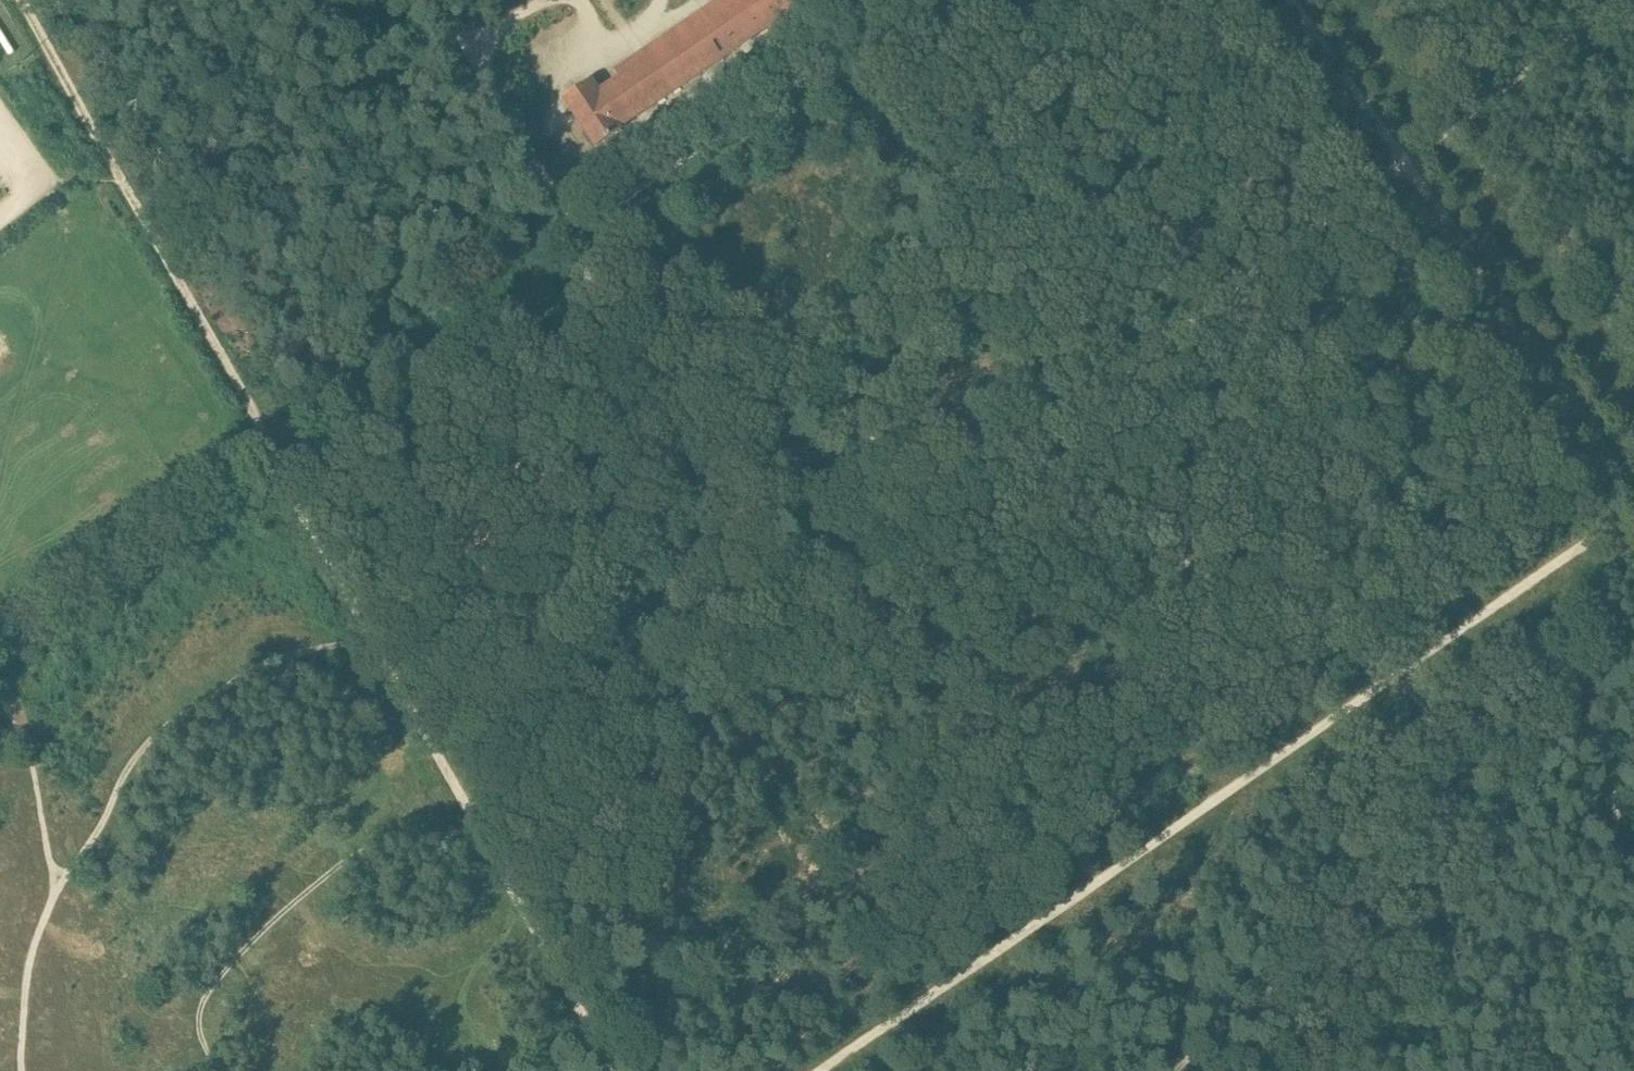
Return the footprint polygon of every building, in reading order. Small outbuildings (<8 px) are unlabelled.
[(787,18),(812,1),(812,0),(717,0),(714,2),(719,10),(706,18),(701,11),(680,25),(683,29),(670,38),(668,34),(614,70),(619,77),(613,82),(603,68),(562,95),(596,147),(622,130),(620,128),(786,16),(787,18)]
